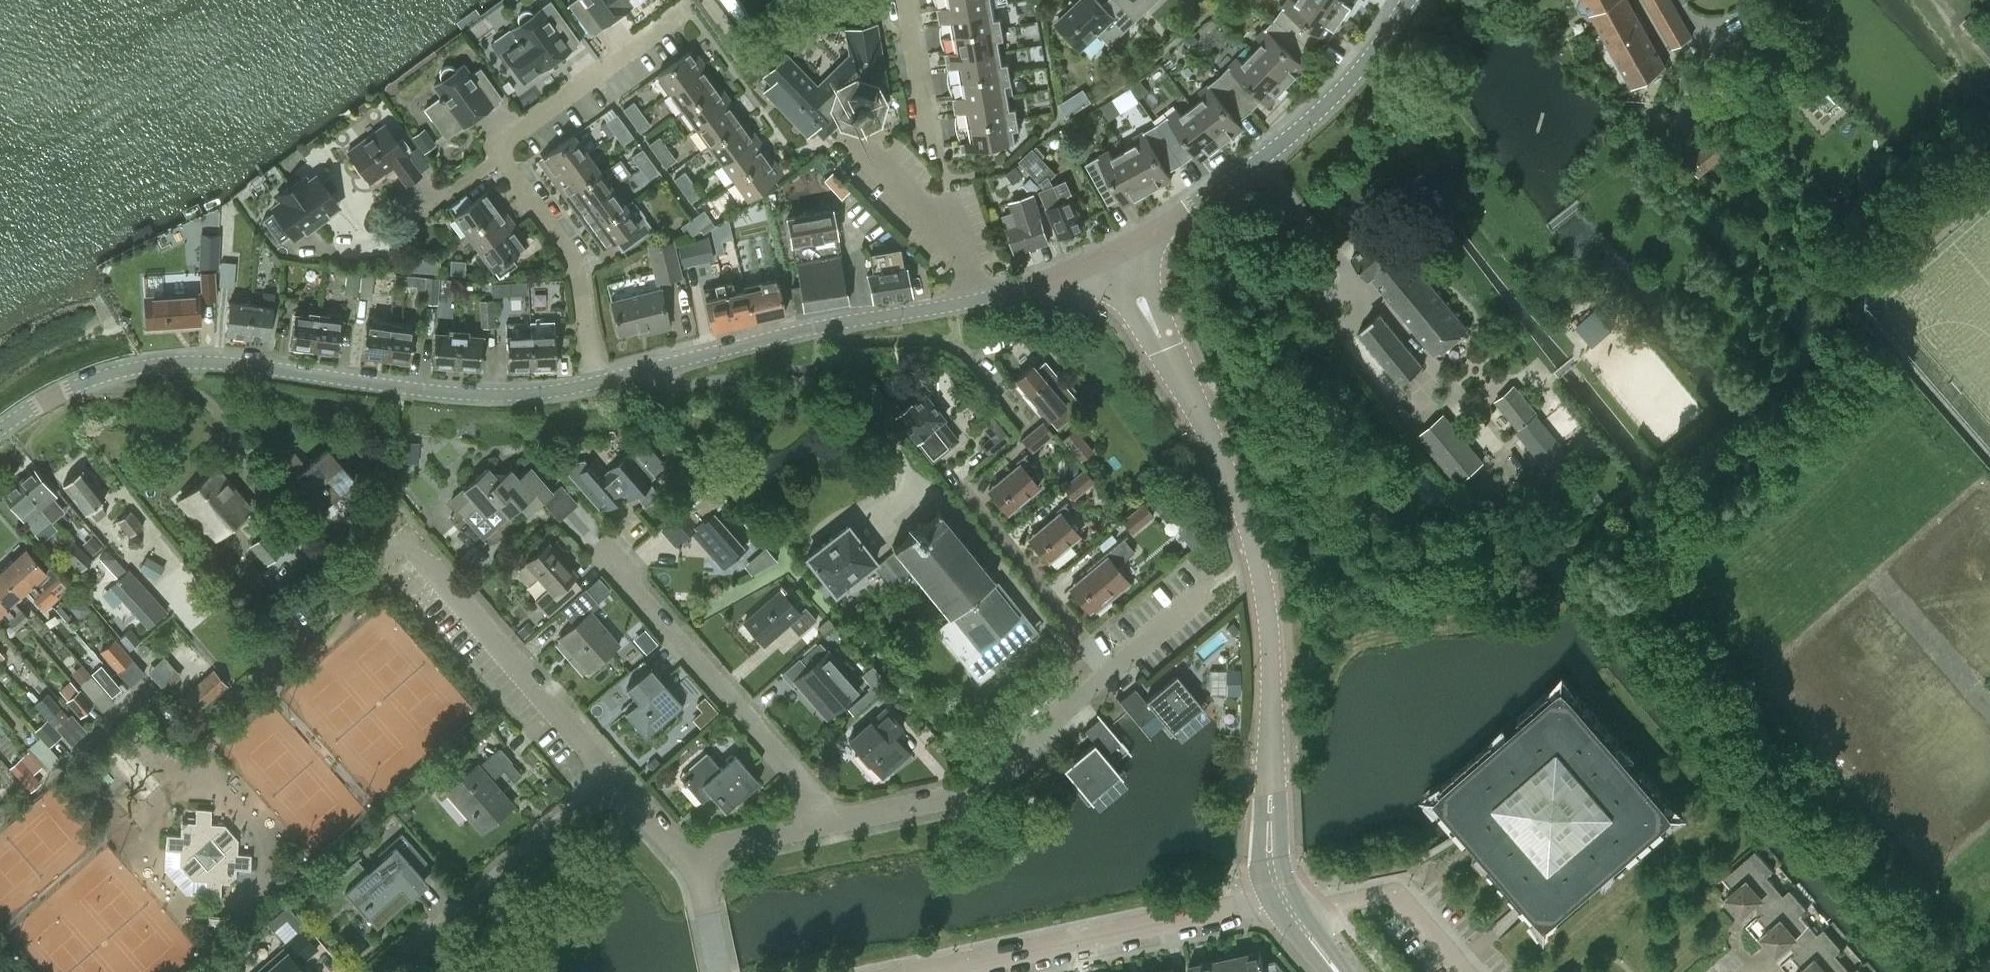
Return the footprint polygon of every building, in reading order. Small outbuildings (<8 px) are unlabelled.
[(636,0),(572,0),(567,3),(589,34),(636,0)] [(948,5),(937,7),(939,15),(993,6),(992,0),(947,0),(948,5)] [(1100,6),(1095,0),(1079,0),(1056,22),(1080,49),(1098,32),(1109,45),(1136,20),(1117,0),(1107,0),(1100,6)] [(1136,20),(1157,0),(1117,0),(1136,20)] [(1343,17),(1319,0),(1296,0),(1295,0),(1287,0),(1275,18),(1311,48),(1321,34),(1327,38),(1343,17)] [(1343,17),(1354,0),(1319,0),(1343,17)] [(1577,4),(1581,11),(1589,11),(1590,11),(1597,23),(1612,15),(1606,3),(1611,0),(1579,0),(1577,4)] [(1665,65),(1629,0),(1611,0),(1606,3),(1612,15),(1597,23),(1632,86),(1665,65)] [(1691,36),(1671,0),(1646,0),(1672,46),(1691,36)] [(1001,17),(995,18),(993,6),(939,15),(940,22),(951,20),(953,35),(1003,27),(1001,17)] [(558,10),(548,17),(541,7),(533,13),(532,11),(530,10),(529,9),(527,9),(524,9),(523,9),(521,10),(520,11),(519,12),(518,14),(517,15),(517,16),(517,18),(517,19),(517,20),(517,22),(518,23),(511,29),(519,39),(502,52),(523,81),(580,41),(558,10)] [(1299,60),(1311,48),(1275,18),(1257,37),(1262,42),(1252,52),(1287,85),(1305,66),(1299,60)] [(874,100),(889,98),(876,23),(844,28),(849,54),(817,85),(785,53),(762,75),(771,84),(764,91),(807,135),(814,128),(822,137),(845,114),(847,116),(849,117),(851,118),(854,119),(857,120),(860,120),(861,119),(864,118),(867,117),(869,115),(871,113),(871,112),(872,111),(873,109),(873,108),(874,105),(874,103),(874,102),(874,100)] [(998,39),(1004,38),(1003,27),(953,35),(956,50),(945,52),(946,60),(1000,51),(998,39)] [(1192,34),(1186,39),(1191,44),(1197,39),(1192,34)] [(698,56),(694,58),(688,51),(657,73),(670,91),(705,66),(698,56)] [(1008,62),(1002,63),(1000,51),(946,60),(947,67),(958,65),(961,80),(1010,72),(1008,62)] [(1268,104),(1287,85),(1252,52),(1243,61),(1237,56),(1219,75),(1250,111),(1262,98),(1268,104)] [(480,67),(470,74),(463,64),(456,69),(454,68),(453,66),(451,66),(450,65),(447,65),(446,65),(444,66),(443,67),(441,68),(440,70),(439,72),(439,73),(439,75),(439,76),(439,77),(440,78),(441,80),(433,85),(441,96),(424,108),(446,138),(502,97),(480,67)] [(709,79),(713,77),(705,66),(670,91),(683,109),(714,86),(709,79)] [(1006,84),(1012,83),(1010,72),(961,80),(963,95),(953,97),(954,105),(1008,96),(1006,84)] [(1237,121),(1250,111),(1219,75),(1198,91),(1203,97),(1192,105),(1221,144),(1242,127),(1237,121)] [(513,89),(507,80),(501,85),(507,93),(513,89)] [(1139,80),(1131,87),(1139,96),(1147,89),(1139,80)] [(723,91),(719,93),(714,86),(683,109),(696,126),(730,101),(723,91)] [(1016,107),(1010,108),(1008,96),(954,105),(955,112),(966,110),(968,125),(1018,117),(1016,107)] [(1112,99),(1101,106),(1109,119),(1120,112),(1112,99)] [(631,120),(641,112),(633,101),(622,109),(631,120)] [(734,114),(738,112),(730,101),(696,126),(708,144),(739,121),(734,114)] [(1200,160),(1221,144),(1192,105),(1181,114),(1176,108),(1156,124),(1181,164),(1195,153),(1200,160)] [(639,132),(650,124),(641,112),(631,120),(639,132)] [(614,133),(624,125),(616,113),(605,121),(614,133)] [(1014,129),(1020,128),(1018,117),(968,125),(971,140),(960,142),(962,150),(985,146),(991,151),(996,145),(1016,141),(1014,129)] [(748,126),(744,128),(739,121),(708,144),(721,161),(756,136),(748,126)] [(1073,122),(1062,129),(1067,138),(1079,133),(1073,122)] [(402,136),(397,140),(385,124),(348,151),(370,182),(393,166),(406,184),(421,174),(406,153),(412,149),(402,136)] [(1167,172),(1181,164),(1156,124),(1133,137),(1136,143),(1124,150),(1147,191),(1170,179),(1167,172)] [(622,144),(633,136),(624,125),(614,133),(622,144)] [(414,134),(425,150),(435,144),(423,128),(414,134)] [(551,178),(586,152),(573,134),(542,157),(547,165),(544,167),(551,178)] [(656,155),(667,147),(658,136),(648,144),(656,155)] [(760,149),(763,147),(756,136),(721,161),(734,179),(765,156),(760,149)] [(1698,175),(1725,153),(1713,139),(1686,160),(1698,175)] [(1041,158),(1045,154),(1036,145),(1020,160),(1043,185),(1055,173),(1041,158)] [(664,167),(675,159),(667,147),(656,155),(664,167)] [(639,168),(650,160),(641,148),(631,156),(639,168)] [(1124,204),(1147,191),(1124,150),(1112,156),(1109,150),(1085,163),(1108,204),(1120,197),(1124,204)] [(568,193),(599,170),(586,152),(551,178),(559,188),(563,186),(568,193)] [(774,161),(770,163),(765,156),(734,179),(747,197),(781,172),(774,161)] [(620,159),(609,166),(619,180),(630,172),(620,159)] [(647,179),(658,171),(650,160),(639,168),(647,179)] [(1013,182),(1023,175),(1015,166),(1006,173),(1013,182)] [(577,213),(612,187),(599,170),(568,193),(573,200),(569,202),(577,213)] [(682,190),(692,182),(684,171),(673,179),(682,190)] [(329,176),(322,181),(317,174),(308,180),(305,175),(277,196),(280,201),(272,207),(274,211),(263,219),(280,242),(291,234),(294,238),(305,230),(306,231),(329,214),(328,213),(339,205),(330,192),(337,187),(329,176)] [(1040,187),(1031,177),(1023,184),(1033,194),(1040,187)] [(1053,185),(1039,190),(1060,237),(1083,227),(1071,198),(1069,198),(1068,194),(1067,194),(1071,192),(1066,180),(1053,185)] [(690,202),(701,194),(692,182),(682,190),(690,202)] [(593,227),(624,205),(612,187),(577,213),(584,223),(588,220),(593,227)] [(493,203),(497,200),(489,189),(472,201),(466,193),(448,206),(467,232),(498,210),(493,203)] [(1015,252),(1048,242),(1033,194),(1015,200),(1018,209),(1003,214),(1015,252)] [(652,228),(644,217),(632,200),(625,205),(624,205),(593,227),(598,234),(594,237),(602,248),(614,240),(622,250),(652,228)] [(699,228),(711,220),(703,209),(691,217),(699,228)] [(507,214),(503,217),(498,210),(467,232),(480,250),(514,224),(507,214)] [(847,301),(835,231),(831,210),(820,212),(787,218),(795,262),(800,285),(792,287),(797,310),(847,301)] [(688,237),(699,228),(691,217),(680,226),(688,237)] [(518,238),(522,235),(514,224),(480,250),(499,276),(516,263),(511,255),(524,245),(518,238)] [(716,240),(731,237),(729,226),(713,230),(716,240)] [(1403,251),(1405,249),(1388,227),(1351,257),(1369,278),(1371,276),(1435,355),(1467,329),(1403,251)] [(200,233),(198,269),(217,270),(219,234),(200,233)] [(657,281),(680,276),(672,241),(648,246),(657,281)] [(905,267),(902,268),(898,249),(870,254),(873,272),(867,273),(872,299),(910,293),(905,267)] [(425,270),(426,257),(412,256),(411,269),(425,270)] [(439,272),(440,258),(426,257),(425,270),(439,272)] [(464,274),(465,260),(451,259),(450,272),(464,274)] [(234,287),(236,262),(221,261),(218,285),(234,287)] [(357,293),(360,273),(348,271),(345,291),(357,293)] [(203,300),(216,299),(214,272),(201,272),(203,300)] [(395,275),(394,285),(405,286),(406,276),(395,275)] [(438,303),(440,277),(426,276),(424,303),(438,303)] [(753,320),(784,313),(776,279),(744,285),(745,290),(753,320)] [(745,290),(733,292),(731,281),(724,283),(734,324),(753,320),(745,290)] [(526,295),(526,282),(493,283),(494,296),(526,295)] [(712,329),(734,324),(724,283),(715,285),(717,296),(705,298),(712,329)] [(648,331),(669,326),(660,288),(611,300),(619,333),(647,326),(648,331)] [(272,306),(274,293),(263,291),(261,305),(249,304),(245,336),(268,339),(272,306)] [(147,328),(200,325),(198,293),(145,296),(147,328)] [(481,327),(495,326),(493,299),(479,300),(481,327)] [(245,336),(249,304),(229,301),(225,334),(245,336)] [(1587,316),(1575,326),(1592,345),(1604,336),(1610,330),(1594,310),(1587,316)] [(1872,312),(1854,328),(1867,342),(1885,327),(1872,312)] [(1400,384),(1422,366),(1379,313),(1358,331),(1400,384)] [(314,349),(317,317),(294,314),(290,346),(314,349)] [(389,326),(390,317),(368,314),(367,324),(366,323),(361,356),(385,359),(389,326)] [(338,352),(342,320),(317,317),(314,349),(338,352)] [(553,322),(529,323),(529,335),(530,368),(555,367),(554,334),(553,322)] [(529,323),(506,323),(506,336),(507,369),(530,368),(529,335),(529,323)] [(409,362),(413,330),(389,326),(385,359),(409,362)] [(456,367),(458,335),(434,333),(432,365),(456,367)] [(480,369),(482,336),(458,335),(456,367),(480,369)] [(1064,362),(1072,355),(1065,347),(1057,352),(1064,362)] [(1029,393),(1054,371),(1044,359),(1035,368),(1032,364),(1016,378),(1029,393)] [(1054,371),(1029,393),(1045,411),(1049,416),(1057,425),(1083,403),(1062,379),(1054,371)] [(1536,414),(1537,413),(1514,385),(1495,401),(1518,429),(1536,414)] [(942,418),(944,417),(926,393),(912,404),(911,402),(896,413),(932,458),(957,438),(942,418)] [(1457,482),(1482,461),(1443,414),(1419,435),(1457,482)] [(1031,450),(1053,432),(1043,420),(1022,438),(1031,450)] [(988,455),(1010,437),(1001,427),(980,444),(988,455)] [(1080,459),(1092,449),(1073,428),(1062,438),(1080,459)] [(333,497),(354,479),(327,448),(304,468),(296,458),(278,473),(288,484),(297,476),(305,485),(302,488),(307,493),(311,492),(315,496),(324,487),(333,497)] [(414,448),(402,459),(411,470),(423,459),(414,448)] [(286,449),(273,460),(276,463),(279,466),(291,455),(286,449)] [(625,493),(630,498),(655,476),(630,449),(607,470),(596,458),(588,465),(583,460),(559,464),(602,513),(625,493)] [(1025,469),(1032,463),(1023,453),(1016,460),(1018,463),(988,488),(995,495),(993,497),(1001,507),(1003,506),(1008,511),(1011,508),(1014,511),(1028,499),(1025,496),(1038,485),(1025,469)] [(1073,474),(1077,470),(1077,465),(1074,461),(1068,460),(1064,464),(1064,469),(1067,473),(1073,474)] [(488,466),(451,498),(464,513),(462,515),(482,538),(508,515),(507,514),(518,504),(526,514),(539,502),(552,491),(530,466),(518,476),(510,468),(498,478),(492,471),(489,468),(488,466)] [(213,537),(249,506),(217,467),(180,498),(213,537)] [(33,468),(18,481),(50,520),(51,522),(65,511),(53,497),(55,495),(33,468)] [(99,501),(105,497),(82,468),(63,483),(86,512),(90,509),(97,518),(107,511),(99,501)] [(1073,497),(1094,479),(1084,468),(1063,486),(1073,497)] [(35,532),(50,520),(18,481),(3,494),(35,532)] [(703,493),(664,527),(677,543),(693,529),(724,565),(747,543),(716,508),(724,500),(711,485),(703,493)] [(1065,518),(1072,512),(1064,502),(1056,508),(1058,511),(1029,536),(1035,544),(1033,546),(1042,556),(1044,554),(1048,559),(1051,557),(1054,560),(1068,548),(1066,545),(1079,534),(1065,518)] [(1132,531),(1154,514),(1144,502),(1122,520),(1132,531)] [(131,534),(143,524),(130,508),(118,519),(131,534)] [(892,544),(892,547),(895,547),(896,548),(903,557),(901,558),(902,560),(904,559),(911,567),(910,569),(911,571),(913,569),(920,578),(918,580),(920,581),(922,580),(929,589),(927,590),(928,592),(930,591),(937,600),(936,601),(937,603),(939,601),(946,610),(945,614),(946,614),(935,628),(977,681),(999,663),(1031,637),(1029,635),(1033,632),(990,578),(992,578),(993,575),(990,575),(982,566),(984,564),(983,562),(981,564),(974,555),(976,554),(975,551),(972,553),(965,545),(968,543),(966,541),(964,543),(957,534),(959,533),(958,531),(956,532),(948,523),(950,521),(948,519),(946,521),(939,512),(939,508),(937,508),(936,511),(925,521),(924,519),(921,522),(920,522),(927,531),(917,539),(910,531),(909,531),(907,534),(907,535),(895,544),(892,544)] [(920,520),(908,530),(909,531),(910,531),(917,539),(927,531),(920,522),(921,522),(920,520)] [(1191,547),(1202,537),(1188,520),(1177,530),(1191,547)] [(266,564),(292,543),(276,523),(250,545),(266,564)] [(848,526),(848,524),(847,523),(845,525),(832,535),(832,534),(821,543),(822,543),(809,554),(808,553),(806,554),(808,556),(809,556),(816,565),(815,566),(825,579),(826,578),(834,588),(833,588),(835,590),(837,589),(836,588),(848,579),(850,582),(863,572),(861,569),(873,560),(874,560),(876,559),(874,557),(873,557),(864,545),(858,537),(858,538),(848,526)] [(141,538),(138,534),(133,533),(129,536),(128,541),(131,545),(136,546),(140,543),(141,538)] [(102,545),(94,536),(84,544),(92,553),(102,545)] [(1116,566),(1135,550),(1123,536),(1097,558),(1100,561),(1070,586),(1076,593),(1074,595),(1083,605),(1085,604),(1089,609),(1093,606),(1095,609),(1129,581),(1116,566)] [(82,570),(93,558),(72,539),(61,551),(82,570)] [(573,577),(576,574),(548,543),(519,569),(519,574),(525,582),(530,582),(538,575),(549,587),(535,600),(548,615),(581,586),(573,577)] [(765,546),(759,552),(768,563),(769,564),(776,560),(765,546)] [(55,581),(46,571),(25,548),(12,560),(48,599),(54,594),(48,588),(55,581)] [(896,548),(877,564),(893,584),(909,571),(917,581),(918,579),(918,580),(920,578),(913,569),(911,571),(910,569),(911,567),(904,559),(902,560),(901,558),(903,557),(896,548)] [(104,560),(110,560),(114,556),(107,549),(100,556),(104,560)] [(157,579),(164,565),(147,555),(139,569),(157,579)] [(48,599),(12,560),(0,570),(0,571),(21,594),(26,589),(41,605),(48,599)] [(128,569),(121,575),(110,585),(148,627),(166,610),(128,569)] [(21,594),(0,571),(0,598),(22,622),(29,616),(14,600),(21,594)] [(608,584),(601,577),(591,585),(598,593),(608,584)] [(825,579),(819,584),(826,594),(833,588),(834,588),(826,578),(825,579)] [(600,603),(598,600),(588,589),(586,587),(561,609),(575,624),(559,637),(588,670),(620,642),(591,610),(600,603)] [(805,606),(799,611),(781,590),(745,621),(764,644),(788,623),(798,634),(816,619),(805,606)] [(22,622),(0,598),(0,612),(15,629),(22,622)] [(829,617),(818,627),(823,633),(834,623),(829,617)] [(518,631),(523,637),(534,628),(529,621),(518,631)] [(1232,622),(1227,627),(1233,635),(1239,630),(1232,622)] [(81,623),(74,628),(87,643),(93,637),(81,623)] [(130,648),(139,640),(130,629),(120,637),(130,648)] [(793,658),(813,641),(805,632),(786,649),(793,658)] [(114,638),(100,650),(117,669),(131,656),(114,638)] [(799,657),(781,673),(792,686),(798,681),(827,715),(849,696),(859,687),(830,654),(820,642),(800,659),(799,657)] [(150,650),(139,660),(149,671),(159,661),(150,650)] [(1976,672),(1989,688),(1989,660),(1976,672)] [(113,695),(122,687),(101,663),(92,671),(113,695)] [(91,674),(83,664),(73,673),(82,682),(91,674)] [(645,736),(683,703),(651,666),(627,687),(638,700),(624,711),(645,736)] [(213,669),(183,695),(197,710),(226,684),(213,669)] [(1227,669),(1226,692),(1239,693),(1239,669),(1227,669)] [(1954,691),(1970,710),(1989,694),(1989,688),(1976,672),(1954,691)] [(1171,730),(1202,704),(1176,673),(1145,699),(1135,687),(1119,701),(1140,725),(1156,712),(1171,730)] [(1629,754),(1576,691),(1564,678),(1518,717),(1529,735),(1515,744),(1503,730),(1427,795),(1458,831),(1424,852),(1342,870),(1345,884),(1407,870),(1420,876),(1423,863),(1464,838),(1467,841),(1485,830),(1494,844),(1480,856),(1519,902),(1489,928),(1499,940),(1529,914),(1545,932),(1591,892),(1580,874),(1594,866),(1606,879),(1682,814),(1642,768),(1624,780),(1615,765),(1629,754)] [(892,689),(890,686),(882,693),(890,702),(898,695),(892,689)] [(869,689),(847,707),(853,714),(867,702),(874,695),(869,689)] [(80,715),(92,704),(79,690),(67,701),(80,715)] [(55,727),(68,715),(48,692),(35,703),(55,727)] [(1833,694),(1801,721),(1817,738),(1848,711),(1833,694)] [(894,734),(903,726),(886,706),(848,740),(882,777),(910,752),(894,734)] [(1849,711),(1818,738),(1835,757),(1865,730),(1849,711)] [(1104,754),(1121,741),(1100,716),(1084,729),(1094,741),(1063,767),(1089,799),(1120,773),(1104,754)] [(835,720),(831,720),(827,724),(827,729),(831,730),(835,727),(836,723),(835,720)] [(49,745),(59,737),(46,721),(36,730),(49,745)] [(49,745),(40,735),(30,745),(49,767),(60,758),(49,745)] [(1884,740),(1848,771),(1864,789),(1900,759),(1884,740)] [(514,780),(521,773),(498,747),(479,764),(478,763),(447,789),(482,830),(513,804),(492,779),(504,769),(514,780)] [(34,773),(43,766),(29,750),(20,759),(23,763),(15,771),(30,788),(40,779),(34,773)] [(735,754),(720,767),(707,752),(680,776),(702,800),(711,792),(727,810),(759,781),(735,754)] [(655,757),(647,765),(653,771),(661,763),(655,757)] [(553,779),(544,786),(553,797),(562,789),(553,779)] [(396,810),(404,819),(409,815),(409,806),(405,802),(396,810)] [(211,823),(212,809),(197,808),(196,822),(182,821),(181,835),(167,834),(166,849),(180,850),(179,864),(193,880),(207,881),(206,894),(221,895),(222,881),(236,882),(237,868),(251,869),(251,854),(237,853),(238,839),(225,824),(211,823)] [(335,876),(310,898),(328,919),(352,897),(361,907),(365,904),(365,905),(369,901),(384,919),(410,895),(400,883),(403,880),(414,893),(428,881),(417,868),(427,860),(402,831),(363,865),(356,857),(335,876)] [(1767,876),(1773,870),(1755,850),(1723,878),(1734,890),(1726,897),(1742,915),(1754,904),(1762,913),(1783,895),(1783,894),(1767,876)] [(276,876),(275,886),(277,886),(288,887),(289,877),(278,876),(276,876)] [(1801,915),(1807,909),(1789,889),(1783,894),(1783,895),(1762,913),(1757,917),(1768,929),(1760,936),(1776,954),(1788,944),(1796,952),(1796,953),(1818,934),(1817,933),(1801,915)] [(286,905),(277,914),(283,921),(293,911),(287,905),(286,905)] [(306,968),(301,962),(318,947),(300,927),(282,942),(285,946),(255,971),(302,971),(306,968)] [(1842,948),(1823,928),(1817,933),(1818,934),(1796,953),(1796,952),(1791,956),(1802,969),(1799,971),(1851,971),(1835,954),(1842,948)] [(1258,950),(1236,954),(1239,971),(1283,971),(1273,961),(1261,963),(1258,950)] [(1236,954),(1212,959),(1215,971),(1239,971),(1236,954)] [(1212,959),(1188,964),(1190,971),(1215,971),(1212,959)]
